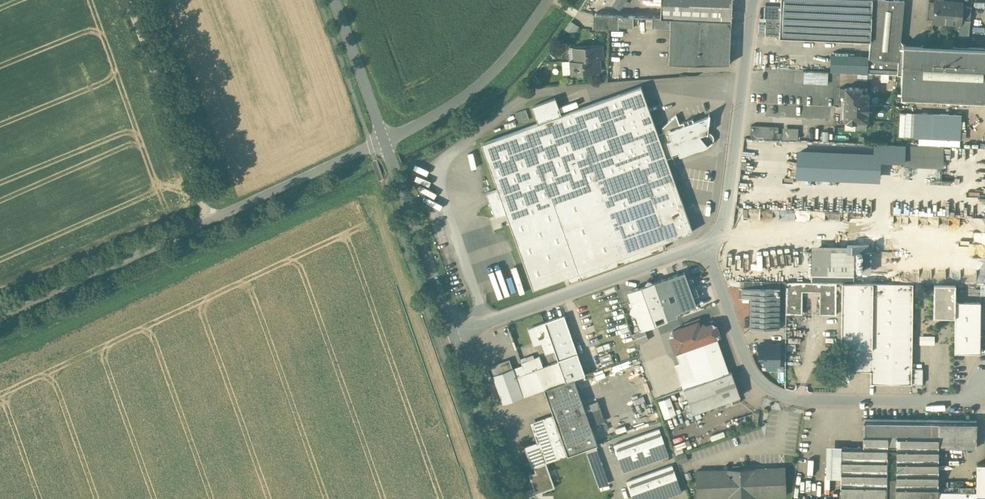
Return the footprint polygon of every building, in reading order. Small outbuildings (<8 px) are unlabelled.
[(660,17),(671,18),(731,20),(732,0),(661,0),(660,17)] [(780,7),(780,18),(779,35),(779,36),(870,40),(872,0),(781,0),(780,7)] [(897,0),(874,0),(870,40),(869,57),(899,60),(901,40),(904,1),(897,0)] [(962,3),(935,0),(934,2),(933,19),(932,22),(959,24),(960,23),(962,5),(962,3)] [(972,5),(962,5),(960,23),(959,24),(958,36),(969,37),(972,5)] [(780,7),(764,6),(764,17),(766,17),(780,18),(780,7)] [(610,15),(594,15),(593,28),(609,29),(610,15)] [(780,18),(766,17),(765,35),(779,35),(780,18)] [(731,20),(671,18),(669,63),(699,64),(729,63),(731,20)] [(574,33),(580,25),(572,19),(566,27),(574,33)] [(903,44),(901,40),(899,60),(869,57),(867,72),(901,74),(900,92),(984,96),(984,47),(903,44)] [(599,44),(573,46),(574,59),(570,60),(571,74),(597,72),(596,59),(600,58),(599,44)] [(829,83),(829,71),(804,70),(804,83),(829,83)] [(641,86),(561,115),(555,98),(532,106),(538,123),(481,143),(498,189),(486,193),(495,216),(506,212),(551,196),(580,278),(666,247),(664,241),(669,239),(693,231),(666,157),(658,134),(641,86)] [(860,87),(846,87),(846,88),(839,87),(839,96),(845,96),(844,118),(847,118),(846,127),(866,128),(866,111),(867,111),(868,101),(867,101),(867,92),(860,92),(860,87)] [(575,102),(561,106),(563,113),(577,109),(575,102)] [(509,132),(532,124),(527,108),(515,112),(520,124),(508,128),(509,132)] [(933,131),(923,131),(924,111),(901,111),(900,135),(933,136),(933,131)] [(708,115),(694,121),(693,119),(679,124),(676,114),(662,127),(664,132),(658,134),(666,157),(678,152),(679,155),(694,150),(696,150),(700,149),(703,149),(705,148),(708,146),(710,145),(711,143),(713,141),(714,139),(713,136),(712,134),(710,132),(708,132),(709,113),(708,115)] [(778,126),(751,125),(750,137),(782,139),(782,132),(778,132),(778,126)] [(905,144),(874,143),(874,156),(878,156),(878,159),(904,160),(905,144)] [(941,146),(905,144),(904,160),(904,166),(940,167),(941,146)] [(874,156),(799,153),(798,174),(877,177),(878,159),(878,156),(874,156)] [(551,196),(506,212),(533,288),(567,276),(569,282),(580,278),(551,196)] [(757,263),(778,263),(778,245),(769,245),(770,250),(758,250),(758,246),(732,247),(732,267),(751,267),(750,254),(757,254),(757,263)] [(854,252),(812,251),(811,282),(836,282),(853,282),(854,252)] [(889,269),(857,269),(857,282),(890,283),(889,269)] [(811,282),(786,281),(785,314),(802,314),(802,291),(819,291),(819,314),(835,314),(836,282),(811,282)] [(654,282),(628,291),(641,329),(644,328),(668,319),(654,282)] [(913,283),(842,282),(841,370),(871,371),(870,383),(911,383),(913,283)] [(744,287),(739,287),(739,297),(750,298),(749,327),(779,328),(779,288),(744,287)] [(980,302),(955,301),(954,352),(979,353),(980,302)] [(577,353),(564,315),(544,322),(545,323),(554,350),(558,359),(577,353)] [(700,327),(697,321),(672,330),(670,336),(675,351),(689,346),(702,381),(727,372),(715,338),(717,337),(719,333),(716,325),(712,323),(706,325),(703,323),(701,326),(700,327)] [(554,350),(545,323),(528,328),(534,345),(541,342),(545,353),(554,350)] [(641,329),(631,333),(635,344),(648,339),(644,328),(641,329)] [(936,343),(935,335),(921,335),(921,343),(936,343)] [(600,356),(603,363),(614,360),(609,342),(598,345),(601,355),(600,356)] [(779,344),(759,344),(759,357),(764,357),(764,364),(779,365),(779,344)] [(509,358),(490,365),(503,403),(532,393),(525,373),(516,377),(513,368),(509,358)] [(521,363),(525,373),(538,369),(534,358),(521,363)] [(558,361),(538,369),(545,388),(565,381),(558,361)] [(538,369),(525,373),(532,393),(544,388),(545,388),(538,369)] [(702,381),(684,387),(692,412),(740,395),(731,370),(731,371),(727,372),(702,381)] [(545,388),(544,388),(567,454),(597,444),(574,378),(565,381),(545,388)] [(666,417),(677,413),(671,396),(659,400),(666,417)] [(554,416),(542,420),(532,423),(539,443),(527,447),(534,467),(546,462),(567,454),(554,416)] [(863,418),(863,446),(841,446),(840,496),(938,498),(938,497),(963,497),(964,496),(965,495),(965,492),(976,492),(976,495),(984,495),(984,464),(975,464),(975,491),(938,491),(938,447),(975,448),(976,420),(863,418)] [(659,428),(613,444),(623,471),(669,455),(659,428)] [(546,462),(534,467),(536,472),(529,475),(536,493),(555,487),(546,462)] [(626,481),(633,498),(659,498),(681,491),(672,464),(626,481)] [(727,469),(695,470),(697,498),(729,497),(754,496),(753,496),(785,495),(784,467),(752,468),(752,467),(727,468),(727,469)]
